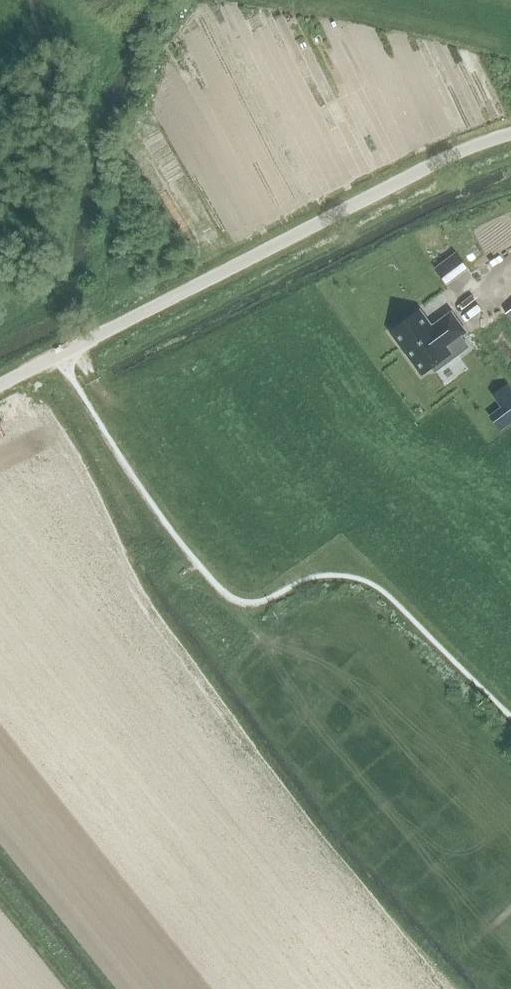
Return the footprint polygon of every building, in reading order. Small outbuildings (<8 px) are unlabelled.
[(510,239),(510,210),(475,232),(487,253),(510,239)] [(456,239),(436,256),(452,277),(473,260),(456,239)] [(460,335),(464,332),(450,313),(431,327),(419,311),(390,332),(421,374),(431,367),(434,372),(468,347),(460,335)]
